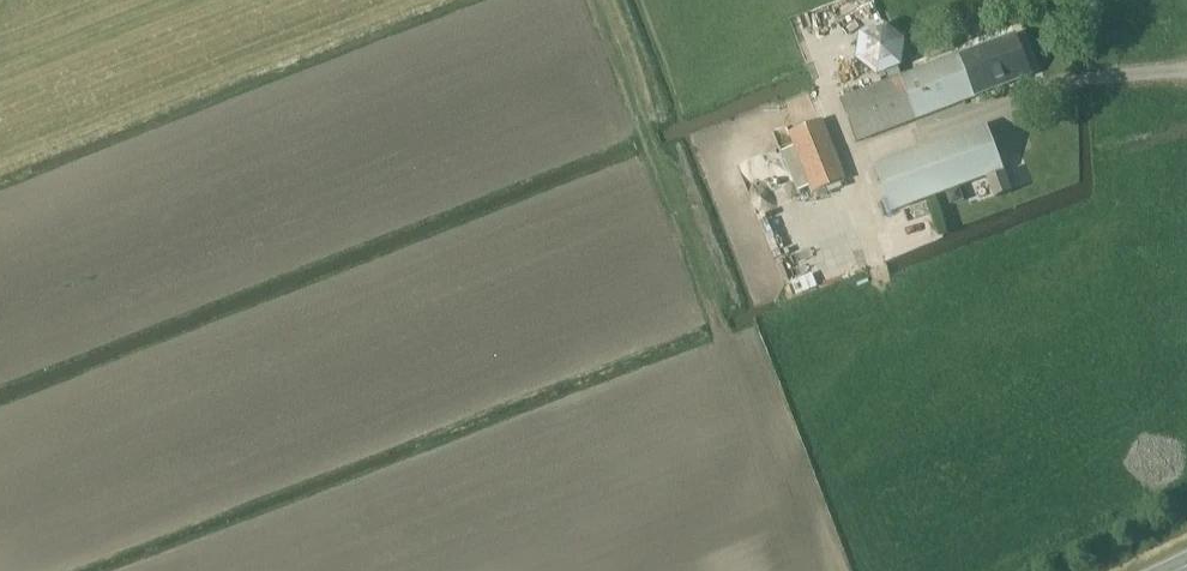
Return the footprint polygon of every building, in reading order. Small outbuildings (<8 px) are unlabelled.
[(889,81),(841,99),(857,142),(976,97),(975,94),(1028,74),(1014,36),(987,47),(971,54),(963,57),(962,53),(902,76),(898,68),(903,66),(906,40),(886,24),(861,34),(857,60),(882,75),(887,73),(889,81)] [(813,193),(848,180),(824,119),(789,132),(813,193)] [(878,167),(875,170),(891,212),(1001,169),(984,125),(878,167)] [(996,197),(1011,190),(1005,175),(989,181),(996,197)]
